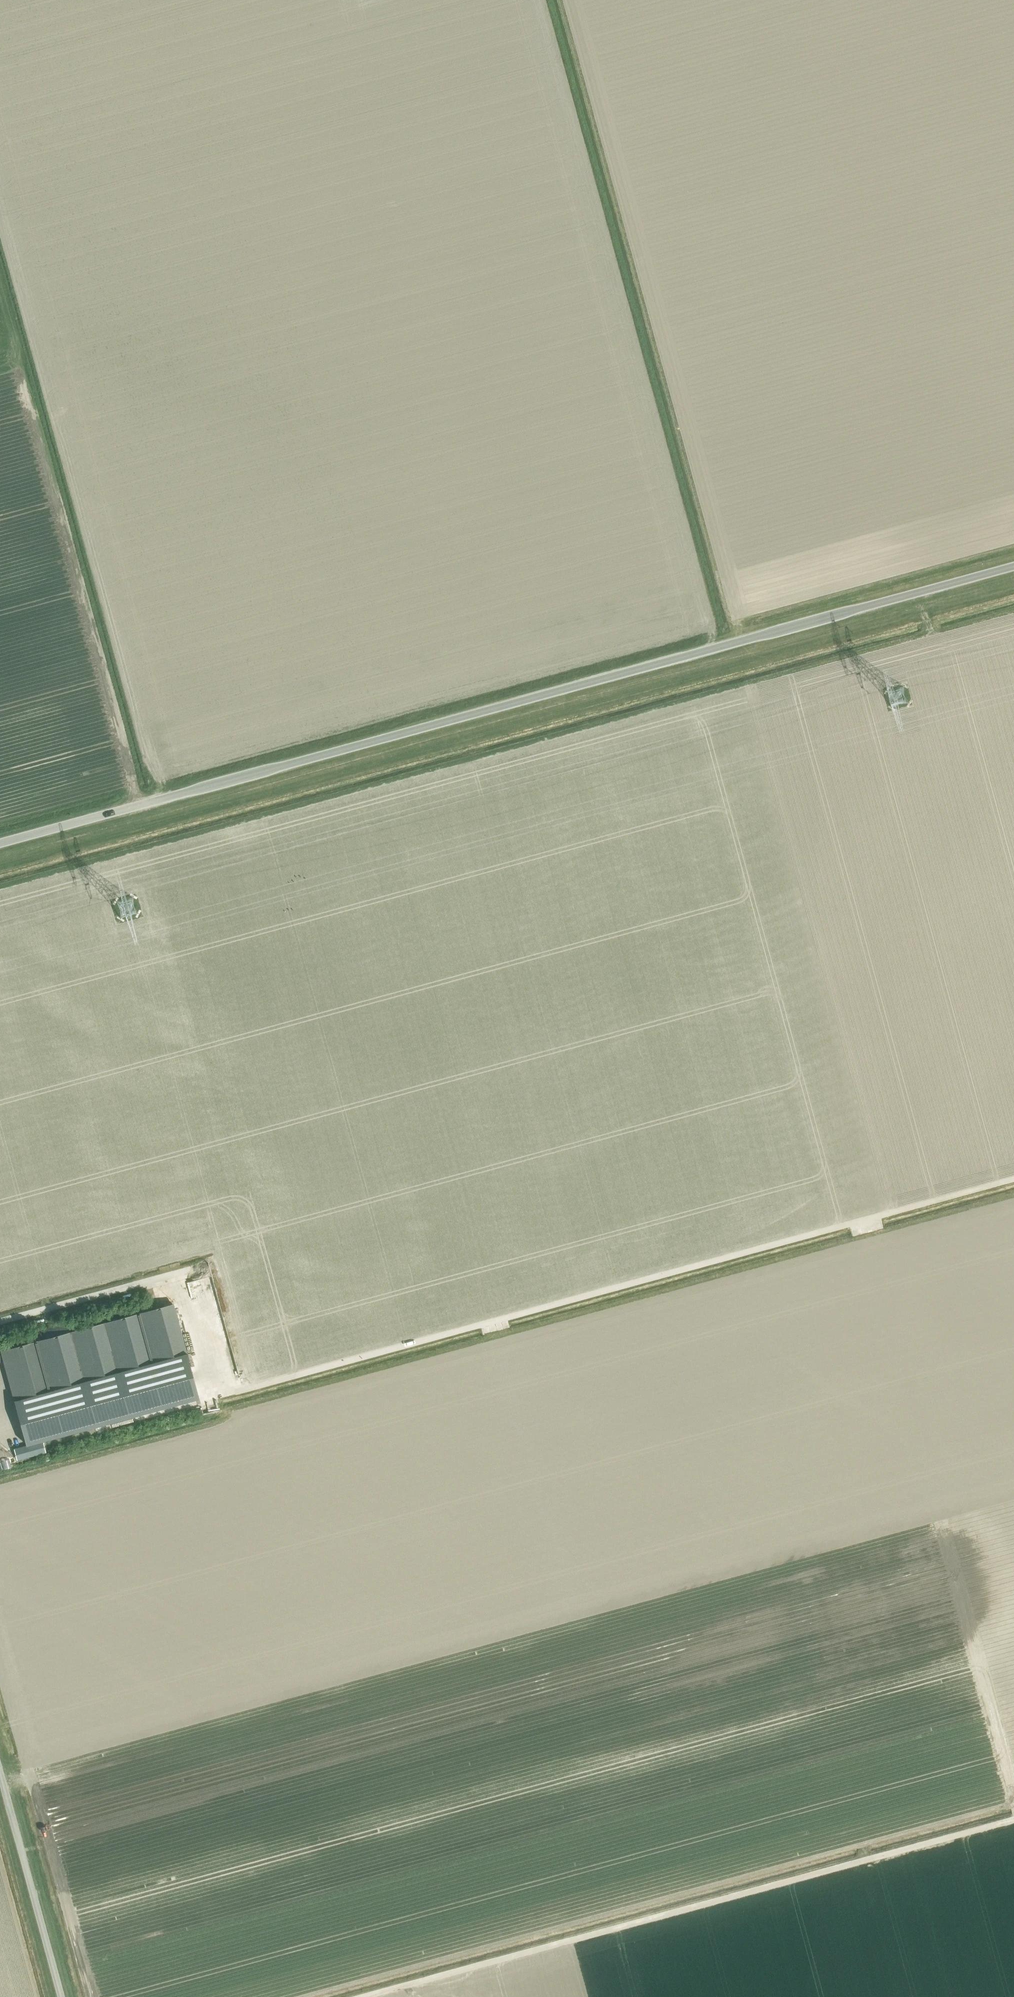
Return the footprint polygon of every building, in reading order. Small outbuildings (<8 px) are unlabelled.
[(174,1305),(71,1333),(76,1353),(95,1427),(199,1400),(174,1305)] [(47,1340),(2,1351),(7,1372),(26,1445),(95,1427),(76,1353),(71,1333),(68,1323),(44,1329),(47,1340)]
